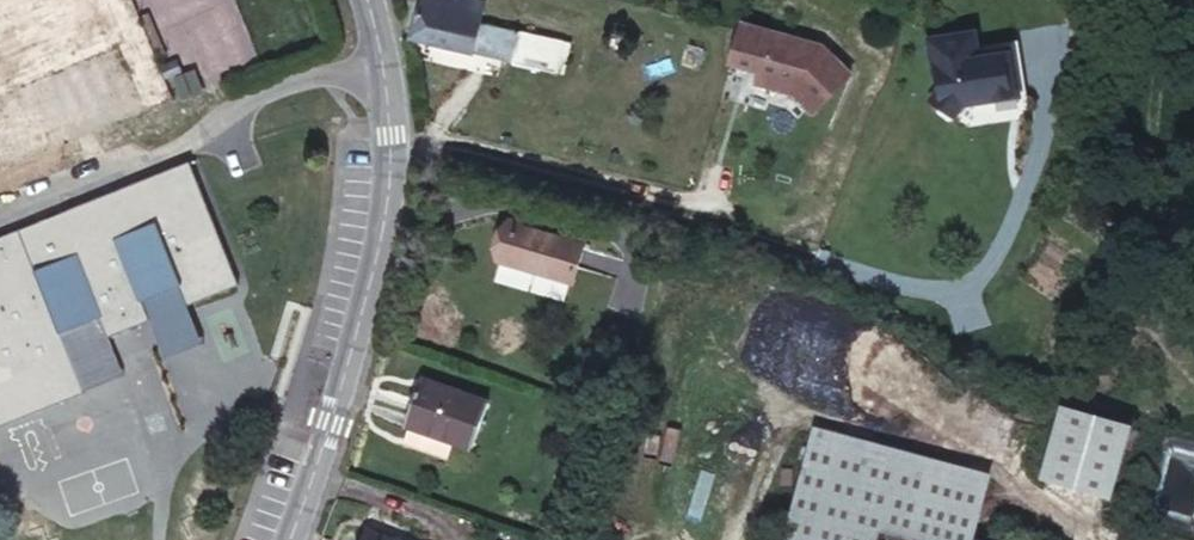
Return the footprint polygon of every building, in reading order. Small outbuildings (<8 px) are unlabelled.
[(467,43),(505,51),(511,25),(473,17),(477,0),(413,0),(406,33),(466,48),(467,43)] [(818,32),(738,7),(726,48),(754,57),(751,67),(790,80),(809,98),(847,61),(818,32)] [(969,22),(921,29),(926,63),(930,63),(932,78),(927,85),(928,93),(943,104),(951,103),(957,96),(1014,87),(1008,49),(1006,39),(982,42),(982,45),(973,47),(971,37),(969,22)] [(1021,86),(1015,48),(1012,31),(971,37),(973,47),(982,45),(982,42),(1006,39),(1008,49),(1014,87),(1021,86)] [(183,295),(235,274),(183,156),(182,152),(0,229),(0,419),(81,386),(56,326),(96,310),(104,328),(144,312),(136,290),(175,276),(183,295)] [(585,242),(511,217),(497,259),(573,284),(585,242)] [(201,335),(183,295),(175,276),(136,290),(144,312),(161,352),(201,335)] [(56,326),(81,386),(121,370),(104,328),(96,310),(56,326)] [(470,441),(484,397),(421,375),(405,420),(470,441)] [(1123,414),(1055,396),(1037,465),(1105,483),(1123,414)] [(788,481),(771,539),(863,539),(872,505),(959,529),(971,482),(975,466),(804,418),(800,435),(788,481)] [(959,529),(872,505),(863,539),(1000,539),(959,529)]
